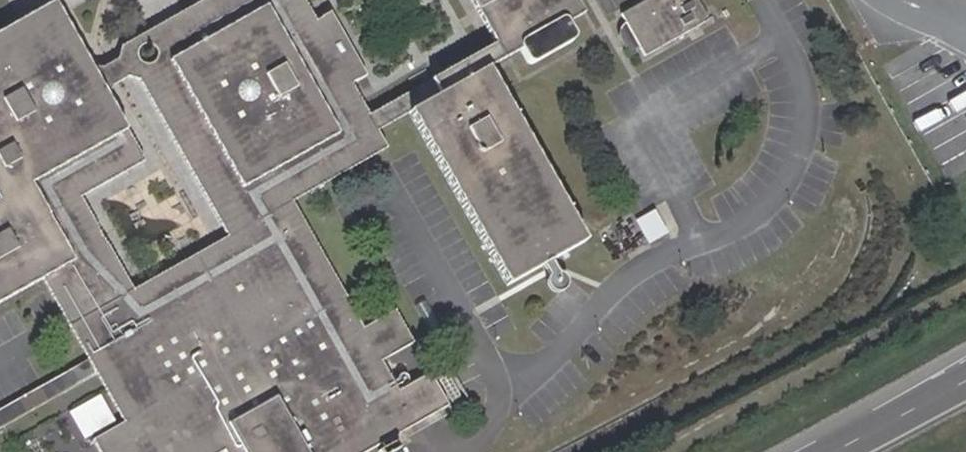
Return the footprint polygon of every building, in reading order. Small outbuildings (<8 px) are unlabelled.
[(379,133),(368,114),(352,85),(365,74),(331,17),(317,26),(301,0),(209,0),(188,12),(196,26),(162,45),(171,61),(137,79),(226,238),(298,198),(387,149),(379,133)] [(497,41),(508,59),(523,49),(530,58),(531,60),(534,61),(537,62),(541,60),(571,43),(573,41),(574,39),(574,38),(575,34),(575,32),(570,23),(585,13),(578,0),(474,0),(497,41)] [(641,54),(715,21),(705,0),(647,0),(621,12),(641,54)] [(57,3),(23,22),(32,38),(66,19),(57,3)] [(128,77),(137,79),(171,61),(162,45),(196,26),(188,12),(178,17),(124,48),(121,57),(103,70),(94,69),(106,90),(114,85),(128,77)] [(32,184),(128,130),(106,90),(94,69),(66,19),(32,38),(23,22),(0,35),(0,202),(32,184)] [(368,114),(379,133),(411,114),(490,69),(508,59),(497,41),(368,114)] [(588,240),(490,69),(411,114),(509,285),(588,240)] [(918,97),(956,166),(965,160),(965,99),(954,77),(918,97)] [(75,261),(43,279),(69,324),(130,290),(78,198),(146,160),(128,130),(32,184),(75,261)] [(0,202),(0,303),(43,279),(75,261),(32,184),(0,202)] [(69,324),(87,358),(96,373),(124,423),(95,439),(102,451),(372,451),(453,408),(432,370),(403,386),(390,363),(421,345),(399,305),(367,323),(298,198),(226,238),(130,290),(69,324)] [(96,373),(87,358),(0,408),(0,427),(96,373)]
